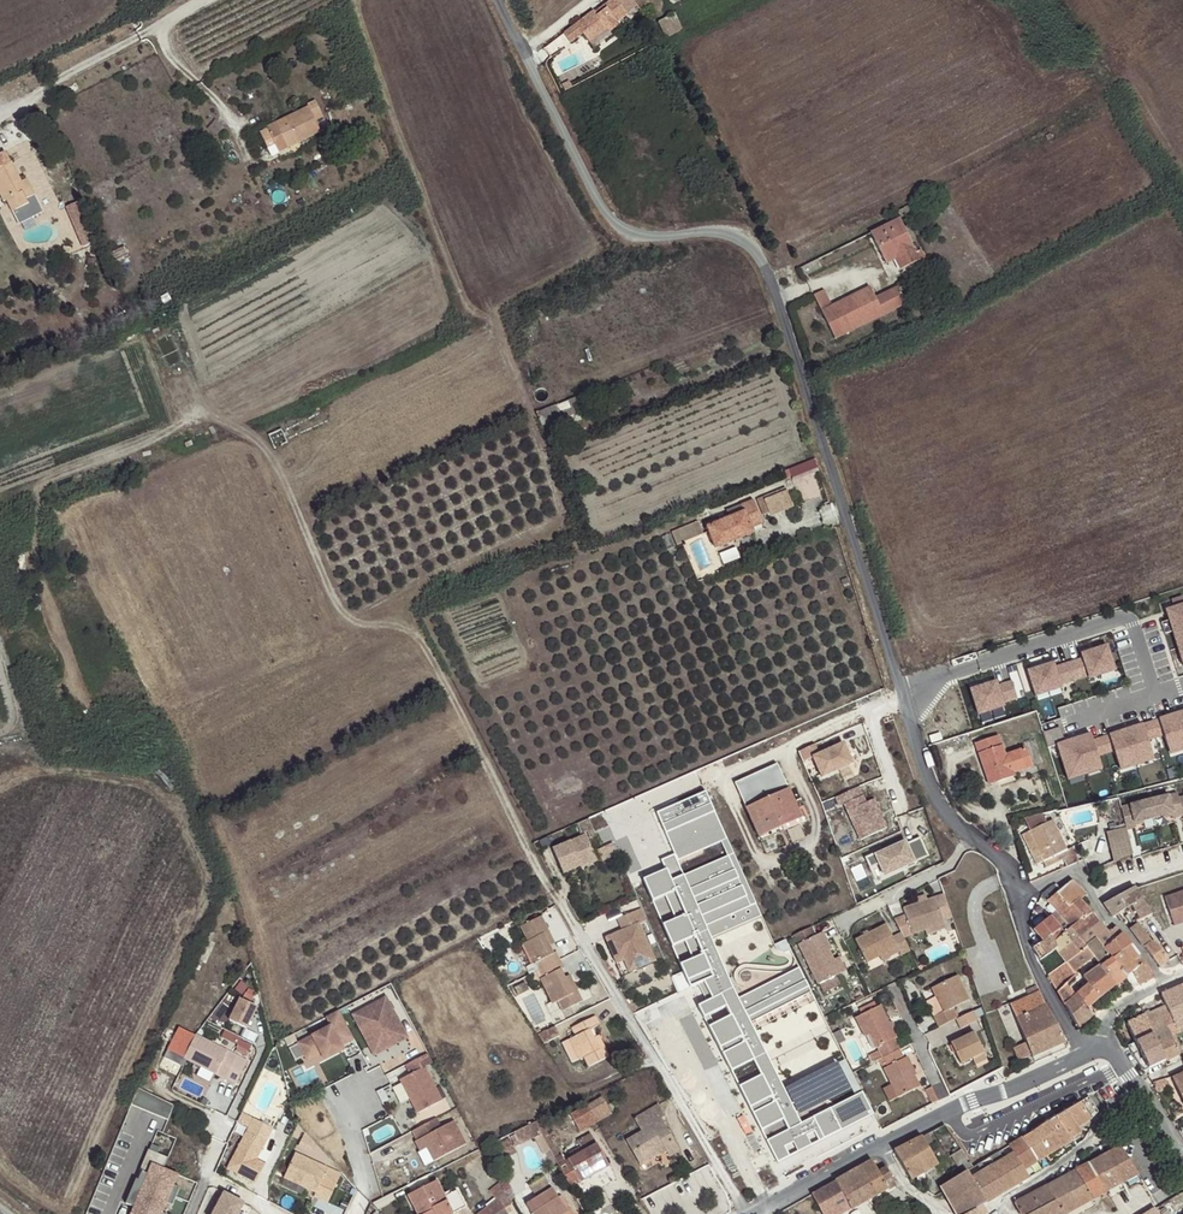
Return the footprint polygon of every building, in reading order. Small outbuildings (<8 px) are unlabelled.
[(632,0),(611,0),(599,9),(601,13),(597,15),(595,12),(593,11),(563,33),(570,43),(582,34),(586,39),(594,34),(597,37),(607,29),(609,32),(619,25),(617,22),(627,15),(626,14),(636,5),(632,0)] [(589,43),(597,37),(594,34),(586,39),(589,43)] [(259,132),(267,149),(275,146),(279,154),(288,149),(287,147),(319,131),(315,121),(323,117),(314,101),(307,105),(308,108),(259,132)] [(275,146),(267,149),(271,157),(279,154),(275,146)] [(0,154),(0,197),(3,203),(6,201),(11,213),(28,205),(25,200),(35,195),(30,187),(25,190),(21,182),(12,163),(10,164),(4,152),(0,154)] [(27,180),(21,182),(25,190),(30,187),(27,180)] [(28,205),(11,213),(15,219),(31,211),(28,205)] [(871,234),(883,260),(901,252),(908,266),(924,258),(921,250),(916,253),(899,220),(871,234)] [(124,246),(110,252),(114,262),(128,256),(124,246)] [(901,252),(883,260),(885,264),(895,259),(901,269),(908,266),(901,252)] [(822,292),(814,296),(835,339),(905,305),(897,288),(876,299),(870,288),(830,307),(822,292)] [(536,413),(540,425),(572,413),(574,416),(585,411),(579,396),(536,413)] [(282,430),(269,436),(275,449),(287,443),(282,430)] [(792,480),(819,470),(815,458),(788,468),(792,480)] [(786,491),(763,500),(769,513),(770,516),(793,506),(786,491)] [(769,513),(763,500),(762,498),(757,500),(763,515),(769,513)] [(743,513),(707,527),(716,549),(754,533),(752,529),(763,525),(753,501),(741,506),(743,513)] [(698,521),(674,532),(679,543),(703,532),(698,521)] [(1165,609),(1182,659),(1182,602),(1165,609)] [(1108,648),(1083,656),(1090,681),(1116,673),(1108,648)] [(1055,665),(1029,673),(1036,698),(1063,689),(1055,665)] [(997,682),(971,690),(978,711),(1017,699),(1012,683),(999,686),(997,682)] [(1159,722),(1170,754),(1182,750),(1182,739),(1176,716),(1159,722)] [(108,723),(101,725),(104,735),(111,732),(108,723)] [(1046,729),(1048,743),(1064,741),(1062,727),(1046,729)] [(1143,727),(1126,732),(1136,765),(1153,760),(1143,727)] [(1126,732),(1109,738),(1120,771),(1136,765),(1126,732)] [(1091,736),(1075,741),(1085,775),(1102,769),(1091,736)] [(1000,778),(1014,774),(1032,767),(1026,750),(1005,756),(998,737),(976,745),(989,785),(1001,782),(1000,778)] [(1075,741),(1058,747),(1069,780),(1085,775),(1075,741)] [(843,743),(813,757),(822,777),(853,763),(843,743)] [(788,823),(791,828),(807,821),(804,815),(800,816),(776,765),(736,784),(761,841),(773,836),(770,831),(788,823)] [(1015,777),(1014,774),(1000,778),(1001,782),(1015,777)] [(859,786),(836,797),(840,805),(845,803),(862,839),(887,828),(874,800),(867,803),(859,786)] [(1152,815),(1171,811),(1172,815),(1182,812),(1177,795),(1176,790),(1147,798),(1152,815)] [(706,791),(657,812),(674,851),(662,858),(665,868),(645,876),(692,987),(706,980),(715,1000),(701,1007),(778,1164),(873,1114),(844,1055),(837,1059),(854,1093),(800,1119),(749,1020),(808,990),(799,971),(740,1002),(708,927),(758,905),(706,791)] [(1147,798),(1120,805),(1126,827),(1135,824),(1134,820),(1152,815),(1147,798)] [(1053,821),(1023,835),(1036,864),(1043,861),(1046,867),(1060,861),(1057,855),(1067,850),(1053,821)] [(773,836),(791,828),(788,823),(770,831),(773,836)] [(1132,854),(1126,828),(1106,833),(1114,862),(1132,854)] [(581,862),(597,856),(588,833),(554,848),(564,872),(582,865),(583,865),(581,862)] [(884,878),(929,857),(922,841),(904,849),(902,845),(868,861),(872,871),(879,867),(884,878)] [(583,866),(598,860),(597,856),(581,862),(583,865),(582,865),(583,866)] [(1086,896),(1071,881),(1060,891),(1057,894),(1081,921),(1091,914),(1080,900),(1086,896)] [(1057,894),(1060,891),(1054,885),(1042,896),(1043,897),(1056,912),(1070,929),(1081,921),(1057,894)] [(932,893),(943,914),(950,911),(942,888),(932,893)] [(1134,888),(1106,903),(1103,905),(1113,917),(1118,915),(1125,910),(1133,922),(1150,914),(1134,888)] [(1170,914),(1173,922),(1174,926),(1182,923),(1182,892),(1165,899),(1170,914)] [(905,915),(893,922),(900,935),(903,940),(927,928),(945,918),(943,914),(932,893),(902,909),(905,915)] [(647,920),(642,908),(619,918),(624,929),(607,937),(616,958),(632,952),(639,967),(655,960),(639,923),(647,920)] [(1070,929),(1056,912),(1050,917),(1059,930),(1064,935),(1054,944),(1050,939),(1043,942),(1032,948),(1039,961),(1055,950),(1066,963),(1086,948),(1080,940),(1070,929)] [(1091,914),(1081,921),(1070,929),(1080,940),(1100,923),(1091,914)] [(547,940),(552,937),(542,917),(521,927),(528,942),(523,944),(533,965),(535,964),(543,979),(539,980),(552,1006),(557,1004),(562,1012),(583,1002),(576,986),(571,989),(565,978),(561,970),(564,968),(557,953),(554,954),(550,946),(547,940)] [(1050,917),(1034,931),(1043,942),(1050,939),(1059,930),(1050,917)] [(947,922),(945,918),(927,928),(929,932),(947,922)] [(1109,932),(1100,923),(1080,940),(1086,948),(1095,959),(1122,934),(1121,934),(1115,928),(1109,932)] [(1137,924),(1130,929),(1144,949),(1145,948),(1151,943),(1137,924)] [(901,957),(909,953),(903,940),(900,935),(892,939),(885,926),(854,942),(866,965),(879,959),(896,950),(899,954),(901,957)] [(793,937),(817,986),(834,978),(840,975),(833,961),(829,952),(831,951),(822,934),(815,937),(811,929),(793,937)] [(1059,930),(1050,939),(1054,944),(1064,935),(1059,930)] [(1131,946),(1122,934),(1095,959),(1096,960),(1101,968),(1111,961),(1121,953),(1131,946)] [(1159,969),(1169,961),(1154,941),(1151,943),(1145,948),(1159,969)] [(1153,978),(1139,958),(1131,946),(1121,953),(1142,984),(1153,978)] [(1095,959),(1086,948),(1066,963),(1048,976),(1057,992),(1067,982),(1074,975),(1096,960),(1095,959)] [(881,963),(899,954),(896,950),(879,959),(881,963)] [(630,971),(639,967),(632,952),(616,958),(617,962),(625,959),(630,971)] [(1125,978),(1131,989),(1142,984),(1121,953),(1111,961),(1125,978)] [(833,961),(840,975),(845,973),(838,959),(833,961)] [(1105,1007),(1122,994),(1101,968),(1096,960),(1074,975),(1067,982),(1088,1009),(1091,1006),(1097,1013),(1105,1007)] [(1125,978),(1111,961),(1101,968),(1122,994),(1128,990),(1123,981),(1125,978)] [(571,989),(576,986),(571,976),(565,978),(571,989)] [(931,989),(936,998),(943,1013),(933,1017),(939,1028),(955,1020),(961,1029),(978,1021),(974,1012),(959,1018),(954,1008),(970,1000),(957,976),(931,989)] [(834,978),(817,986),(821,994),(838,986),(834,978)] [(1067,982),(1057,992),(1079,1029),(1093,1016),(1088,1009),(1067,982)] [(1036,986),(1026,991),(1028,996),(1039,991),(1036,986)] [(1182,986),(1160,995),(1165,1006),(1173,1025),(1176,1029),(1182,1026),(1182,989),(1182,986)] [(1047,1009),(1039,991),(1028,996),(1009,1005),(1024,1041),(1011,1046),(1019,1063),(1065,1043),(1060,1033),(1047,1009)] [(240,999),(229,1020),(246,1029),(257,1007),(250,1004),(254,996),(246,992),(242,1000),(240,999)] [(387,996),(350,1014),(372,1057),(408,1038),(387,996)] [(943,1013),(936,998),(931,1000),(936,1010),(931,1013),(933,1017),(943,1013)] [(862,1015),(878,1007),(875,1002),(859,1009),(862,1015)] [(877,1048),(882,1058),(900,1049),(895,1039),(897,1038),(892,1029),(889,1022),(880,1006),(878,1007),(862,1015),(855,1019),(864,1038),(868,1036),(874,1049),(877,1048)] [(1126,1024),(1135,1043),(1152,1035),(1166,1028),(1173,1025),(1165,1006),(1144,1015),(1140,1009),(1131,1013),(1134,1020),(1126,1024)] [(331,1026),(297,1043),(306,1062),(322,1054),(326,1061),(345,1052),(342,1047),(355,1041),(339,1012),(327,1019),(331,1026)] [(600,1025),(595,1017),(572,1028),(576,1037),(568,1041),(578,1061),(583,1058),(588,1068),(610,1057),(602,1041),(597,1044),(594,1038),(590,1030),(600,1025)] [(1176,1029),(1173,1025),(1166,1028),(1170,1036),(1177,1033),(1176,1029)] [(247,1061),(178,1027),(163,1059),(179,1067),(183,1058),(236,1084),(247,1061)] [(554,1027),(537,1036),(543,1044),(559,1037),(554,1027)] [(225,1028),(218,1041),(248,1057),(255,1044),(225,1028)] [(247,1028),(243,1035),(255,1042),(259,1034),(247,1028)] [(1152,1035),(1164,1062),(1179,1055),(1171,1038),(1170,1036),(1166,1028),(1152,1035)] [(972,1059),(984,1054),(973,1033),(951,1043),(961,1065),(972,1059)] [(1135,1043),(1128,1046),(1143,1071),(1164,1062),(1152,1035),(1135,1043)] [(578,1061),(568,1041),(562,1044),(572,1064),(578,1061)] [(900,1049),(882,1058),(887,1068),(883,1069),(891,1085),(897,1098),(917,1089),(911,1079),(916,1076),(917,1076),(908,1057),(904,1059),(900,1049)] [(428,1052),(404,1064),(409,1074),(399,1078),(415,1115),(443,1101),(427,1068),(433,1063),(428,1052)] [(878,1060),(875,1053),(868,1057),(871,1063),(878,1060)] [(987,1060),(984,1054),(972,1059),(976,1066),(987,1060)] [(1173,1079),(1175,1082),(1173,1082),(1182,1102),(1182,1074),(1173,1079)] [(921,1087),(916,1076),(911,1079),(917,1089),(921,1087)] [(897,1098),(891,1085),(882,1089),(889,1103),(897,1098)] [(938,1101),(932,1087),(926,1090),(932,1104),(938,1101)] [(138,1091),(134,1105),(171,1116),(175,1101),(138,1091)] [(1098,1111),(1089,1096),(1086,1098),(1080,1103),(1067,1111),(1078,1128),(1090,1120),(1098,1111)] [(602,1097),(586,1106),(596,1124),(612,1115),(602,1097)] [(665,1117),(658,1105),(635,1119),(642,1132),(627,1140),(640,1165),(666,1151),(670,1158),(681,1152),(661,1119),(665,1117)] [(1078,1128),(1067,1111),(1066,1112),(1055,1118),(1070,1139),(1081,1133),(1078,1128)] [(165,1129),(168,1118),(156,1116),(153,1126),(165,1129)] [(1055,1118),(1048,1122),(1062,1145),(1071,1141),(1070,1139),(1055,1118)] [(438,1119),(410,1132),(426,1166),(467,1144),(454,1121),(441,1129),(438,1119)] [(252,1120),(226,1170),(254,1184),(264,1165),(255,1161),(271,1130),(252,1120)] [(540,1120),(534,1124),(558,1166),(564,1163),(540,1120)] [(1048,1122),(1035,1130),(1050,1153),(1062,1145),(1048,1122)] [(1035,1130),(1022,1137),(1037,1161),(1044,1157),(1050,1153),(1035,1130)] [(928,1134),(923,1137),(928,1146),(934,1143),(928,1134)] [(564,1163),(558,1166),(570,1189),(571,1189),(580,1184),(609,1167),(591,1135),(577,1142),(583,1153),(564,1163)] [(923,1137),(895,1152),(911,1180),(938,1165),(928,1146),(923,1137)] [(1037,1161),(1022,1137),(1010,1145),(1025,1169),(1037,1161)] [(973,1167),(962,1174),(939,1187),(956,1213),(988,1213),(984,1206),(998,1198),(1002,1194),(1029,1177),(1025,1169),(1010,1145),(973,1167)] [(1129,1159),(1120,1145),(1105,1153),(1114,1168),(1129,1159)] [(966,1158),(961,1150),(951,1157),(956,1164),(966,1158)] [(1114,1168),(1105,1153),(1087,1163),(1096,1178),(1114,1168)] [(294,1155),(283,1179),(315,1194),(313,1198),(326,1204),(337,1182),(323,1176),(326,1170),(294,1155)] [(1050,1165),(1044,1157),(1037,1161),(1042,1170),(1050,1165)] [(966,1158),(956,1164),(962,1174),(973,1167),(966,1158)] [(1129,1159),(1114,1168),(1123,1182),(1137,1174),(1129,1159)] [(872,1161),(855,1171),(871,1199),(896,1185),(886,1168),(878,1173),(872,1161)] [(152,1162),(131,1213),(163,1213),(180,1176),(152,1162)] [(1096,1178),(1087,1163),(1047,1186),(1056,1201),(1096,1178)] [(612,1173),(609,1167),(580,1184),(583,1189),(612,1173)] [(1114,1168),(1096,1178),(1105,1193),(1123,1182),(1114,1168)] [(855,1171),(811,1195),(822,1213),(845,1213),(871,1199),(855,1171)] [(545,1177),(529,1187),(536,1199),(527,1205),(532,1213),(569,1213),(545,1177)] [(1056,1201),(1064,1213),(1067,1213),(1105,1193),(1096,1178),(1056,1201)] [(466,1207),(457,1191),(446,1196),(438,1181),(408,1196),(417,1213),(453,1213),(466,1207)] [(1047,1186),(1017,1203),(1022,1213),(1032,1213),(1056,1201),(1047,1186)] [(244,1204),(224,1194),(213,1213),(238,1213),(244,1204)] [(505,1209),(497,1200),(480,1213),(499,1213),(505,1209)] [(1032,1213),(1064,1213),(1056,1201),(1032,1213)]
